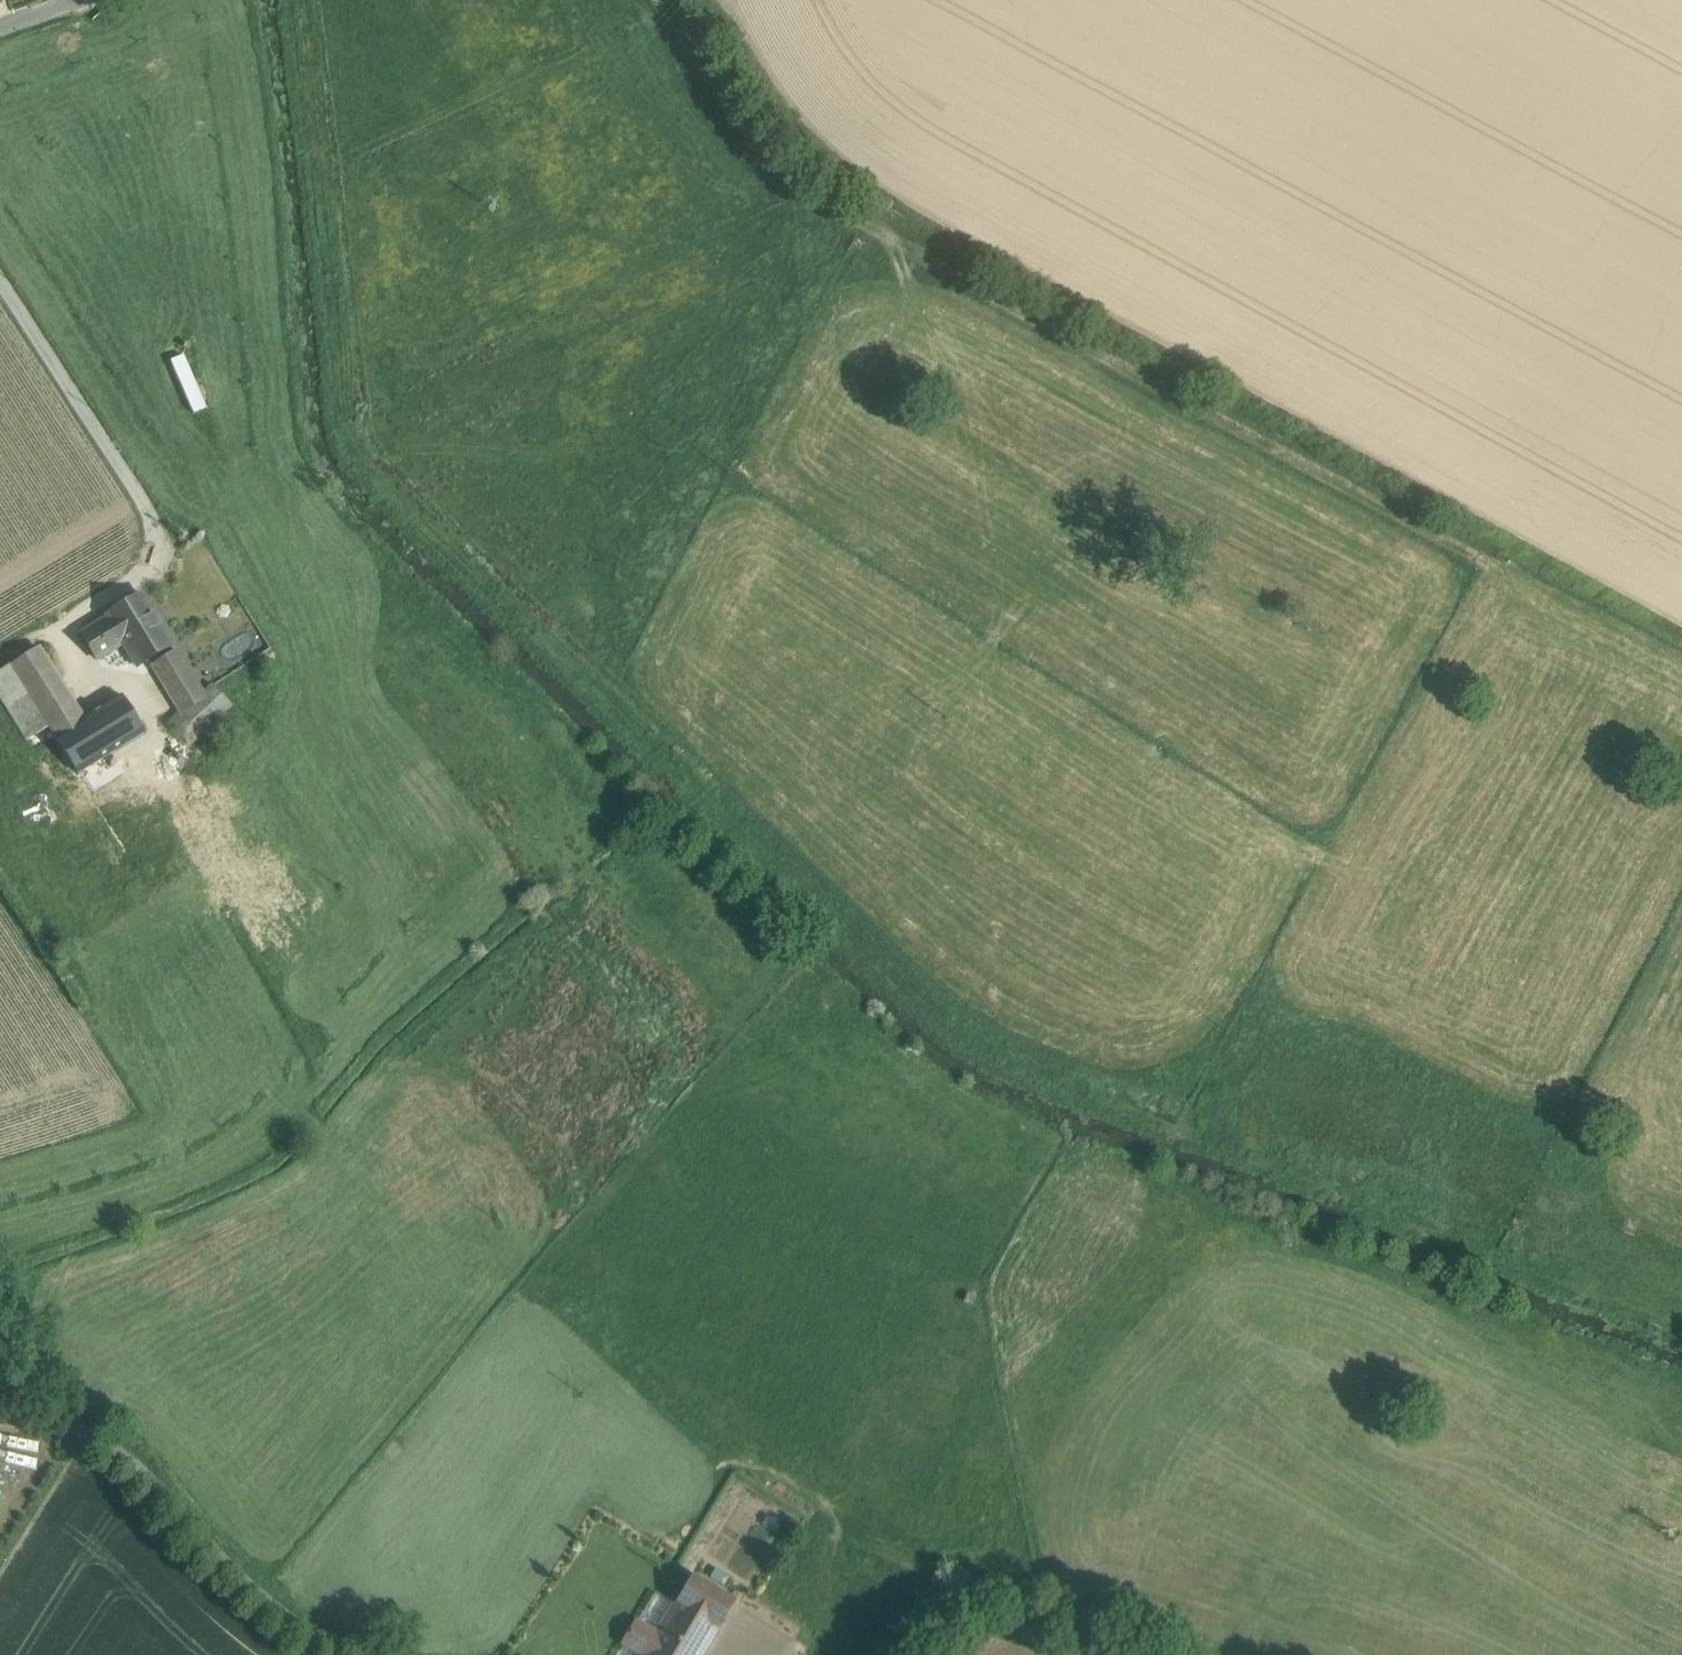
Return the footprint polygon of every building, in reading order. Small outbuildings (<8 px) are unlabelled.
[(173,645),(142,595),(107,616),(108,618),(82,634),(98,660),(124,644),(138,667),(173,645)] [(39,648),(12,665),(47,722),(75,705),(39,648)] [(203,693),(176,651),(153,664),(183,713),(203,694),(203,693)] [(12,665),(0,672),(0,697),(25,736),(47,722),(12,665)] [(183,713),(171,724),(189,744),(231,704),(213,684),(203,693),(203,694),(183,713)] [(47,722),(25,736),(57,786),(143,733),(122,698),(85,720),(75,705),(47,722)] [(734,1602),(693,1577),(679,1600),(680,1601),(663,1628),(703,1653),(719,1625),(720,1625),(734,1602)] [(637,1622),(624,1642),(644,1654),(701,1654),(703,1653),(663,1628),(659,1635),(637,1622)]
